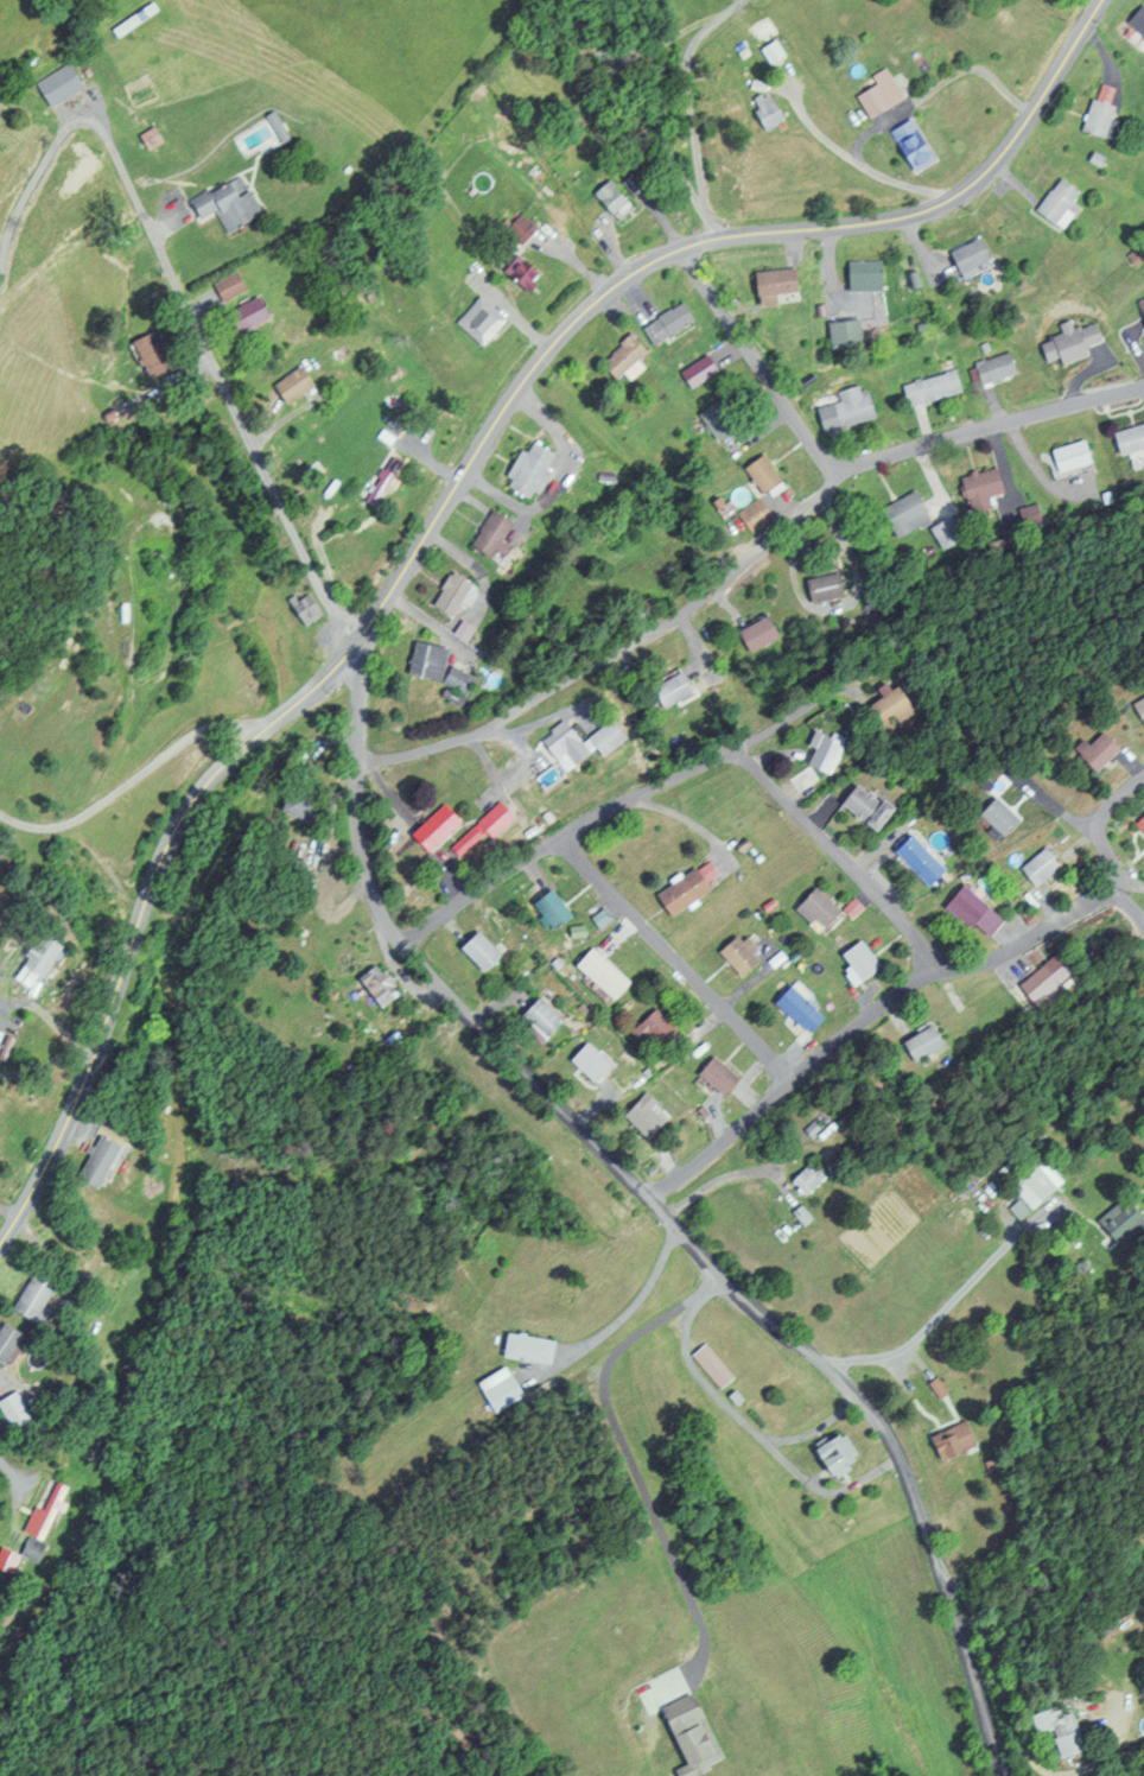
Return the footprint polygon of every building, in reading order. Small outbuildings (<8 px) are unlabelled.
[(1139,3),(1122,19),(1143,42),(1143,8),(1139,3)] [(41,82),(58,107),(91,85),(74,60),(41,82)] [(899,98),(882,67),(867,75),(871,83),(851,94),(864,118),(899,98)] [(780,118),(762,89),(743,101),(761,130),(780,118)] [(1110,104),(1085,98),(1077,132),(1103,138),(1110,104)] [(897,151),(894,152),(905,173),(929,161),(908,118),(886,129),(897,151)] [(148,138),(159,146),(166,135),(155,127),(148,138)] [(269,216),(249,172),(192,197),(202,219),(220,211),(230,233),(269,216)] [(1049,224),(1075,192),(1055,176),(1029,209),(1049,224)] [(588,192),(610,219),(628,204),(606,177),(588,192)] [(534,227),(526,215),(506,229),(514,241),(534,227)] [(944,246),(949,270),(983,262),(978,239),(944,246)] [(497,269),(519,292),(536,275),(515,252),(497,269)] [(842,259),(842,289),(879,289),(879,259),(842,259)] [(217,281),(226,301),(252,288),(243,269),(217,281)] [(792,269),(749,269),(749,293),(792,293),(792,269)] [(277,316),(264,293),(231,311),(243,334),(277,316)] [(1143,329),(1143,295),(1133,299),(1141,330),(1143,329)] [(455,322),(482,341),(496,320),(469,302),(455,322)] [(690,320),(678,302),(637,327),(648,346),(690,320)] [(823,348),(857,346),(855,319),(822,320),(823,348)] [(595,366),(612,381),(618,374),(627,381),(639,368),(632,362),(644,349),(624,332),(595,366)] [(969,361),(975,383),(1012,373),(1006,351),(969,361)] [(275,386),(290,408),(321,387),(306,364),(275,386)] [(897,385),(903,407),(957,391),(951,369),(897,385)] [(871,420),(863,384),(835,390),(838,403),(812,409),(817,432),(871,420)] [(694,414),(712,441),(731,428),(712,401),(694,414)] [(1140,420),(1107,434),(1116,456),(1143,445),(1143,431),(1140,420)] [(550,454),(522,440),(498,485),(526,500),(550,454)] [(1088,471),(1082,440),(1046,447),(1052,478),(1088,471)] [(777,481),(757,454),(739,468),(759,495),(777,481)] [(377,507),(399,462),(385,455),(364,500),(377,507)] [(984,496),(999,491),(992,467),(956,478),(966,515),(988,509),(984,496)] [(929,522),(913,491),(879,508),(895,539),(929,522)] [(770,518),(755,498),(734,514),(749,534),(770,518)] [(508,523),(488,509),(464,544),(496,565),(508,548),(497,540),(508,523)] [(929,526),(942,551),(965,538),(952,514),(929,526)] [(444,617),(469,586),(449,571),(425,602),(444,617)] [(845,596),(839,572),(802,580),(807,604),(845,596)] [(285,610),(302,627),(319,611),(302,593),(285,610)] [(737,627),(746,652),(777,640),(767,616),(737,627)] [(443,647),(411,640),(404,675),(436,681),(443,647)] [(439,683),(467,696),(475,678),(448,665),(439,683)] [(647,687),(659,710),(691,693),(679,670),(647,687)] [(879,696),(865,707),(884,733),(913,712),(894,685),(888,690),(882,682),(873,689),(879,696)] [(1125,705),(1141,729),(1143,727),(1143,692),(1125,705)] [(544,788),(593,751),(598,758),(625,739),(609,718),(579,741),(561,719),(536,738),(557,766),(538,780),(544,788)] [(825,775),(841,744),(816,731),(800,762),(825,775)] [(1073,739),(1063,753),(1091,772),(1110,745),(1091,733),(1082,746),(1073,739)] [(835,802),(870,833),(890,811),(854,780),(835,802)] [(318,820),(325,797),(294,787),(287,810),(318,820)] [(996,837),(1013,818),(988,795),(971,814),(996,837)] [(517,815),(503,799),(478,821),(492,837),(517,815)] [(431,849),(466,821),(452,803),(416,831),(431,849)] [(1129,824),(1143,840),(1143,809),(1129,824)] [(887,851),(924,887),(942,868),(906,832),(887,851)] [(1057,864),(1042,846),(1015,868),(1030,887),(1057,864)] [(664,917),(717,878),(702,858),(649,897),(664,917)] [(962,930),(969,923),(983,937),(998,922),(959,883),(937,905),(962,930)] [(790,905),(819,934),(840,914),(811,885),(790,905)] [(578,913),(555,887),(537,903),(560,929),(578,913)] [(464,947),(489,971),(506,954),(481,929),(464,947)] [(746,951),(748,948),(732,932),(713,950),(737,976),(754,960),(746,951)] [(850,986),(878,966),(857,936),(836,952),(845,964),(838,969),(850,986)] [(619,1000),(637,982),(600,946),(583,963),(619,1000)] [(381,963),(360,976),(379,1008),(401,994),(381,963)] [(1015,982),(1036,1011),(1063,992),(1042,963),(1015,982)] [(769,1000),(803,1035),(821,1017),(786,983),(769,1000)] [(525,1013),(553,1037),(568,1020),(540,996),(525,1013)] [(632,1035),(657,1060),(686,1031),(661,1006),(632,1035)] [(909,1062),(940,1045),(929,1023),(898,1040),(909,1062)] [(575,1057),(600,1081),(617,1065),(592,1040),(575,1057)] [(744,1077),(719,1053),(702,1069),(727,1094),(744,1077)] [(663,1100),(651,1088),(628,1112),(655,1138),(673,1120),(658,1105),(663,1100)] [(110,1186),(129,1142),(106,1132),(86,1176),(110,1186)] [(1006,1180),(1027,1208),(1061,1182),(1040,1154),(1006,1180)] [(806,1162),(787,1176),(800,1194),(819,1179),(806,1162)] [(1119,1250),(1143,1231),(1143,1218),(1125,1194),(1094,1218),(1119,1250)] [(809,1219),(800,1202),(789,1208),(798,1224),(809,1219)] [(17,1307),(41,1321),(63,1283),(39,1269),(17,1307)] [(29,1330),(4,1321),(0,1331),(0,1354),(17,1361),(29,1330)] [(558,1339),(512,1331),(507,1355),(554,1363),(558,1339)] [(724,1388),(737,1374),(705,1342),(692,1356),(724,1388)] [(36,1419),(20,1390),(0,1401),(0,1408),(13,1431),(36,1419)] [(931,1453),(968,1453),(969,1427),(931,1427),(931,1453)] [(837,1429),(806,1448),(823,1478),(855,1458),(837,1429)] [(28,1531),(52,1539),(71,1485),(58,1480),(48,1507),(38,1504),(28,1531)] [(25,1553),(41,1562),(51,1546),(35,1537),(25,1553)] [(14,1570),(20,1552),(5,1546),(0,1559),(0,1565),(14,1570)] [(727,1755),(706,1705),(702,1707),(696,1694),(666,1707),(692,1769),(727,1755)] [(1077,1750),(1067,1709),(1056,1712),(1054,1706),(1023,1713),(1028,1733),(1043,1730),(1050,1756),(1077,1750)]
